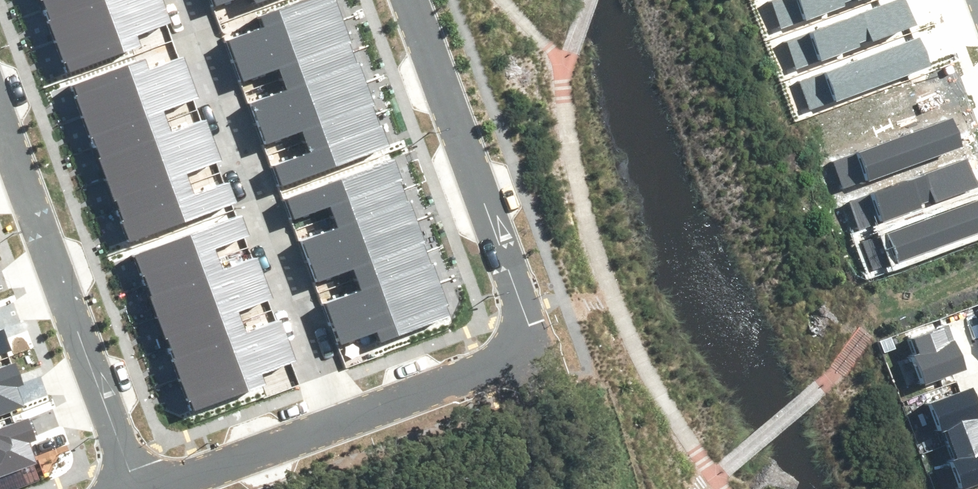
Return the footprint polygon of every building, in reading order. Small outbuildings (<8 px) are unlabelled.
[(61,71),(138,43),(134,34),(168,21),(161,0),(34,0),(61,71)] [(331,0),(296,0),(255,16),(259,24),(224,38),(240,79),(273,67),(282,90),(251,102),(266,140),(299,127),(308,149),(267,165),(277,189),(388,145),(331,0)] [(785,29),(863,0),(782,0),(775,3),(785,29)] [(798,69),(917,25),(908,0),(906,0),(788,43),(798,69)] [(802,83),(812,109),(931,65),(921,40),(802,83)] [(136,57),(65,84),(126,241),(237,198),(228,174),(188,190),(179,168),(212,155),(197,117),(166,129),(157,106),(190,93),(173,52),(139,65),(136,57)] [(831,164),(842,190),(960,146),(951,121),(831,164)] [(380,339),(450,311),(389,154),(278,197),(287,221),(327,205),(336,228),(303,241),(318,279),(349,266),(358,290),(325,302),(342,344),(376,330),(380,339)] [(861,230),(977,187),(977,182),(970,161),(851,204),(861,230)] [(874,269),(977,231),(977,202),(864,244),(874,269)] [(128,251),(190,408),(261,380),(257,372),(292,359),(275,317),(243,330),(234,307),(265,295),(250,257),(217,270),(208,247),(248,231),(239,208),(128,251)] [(906,350),(917,380),(959,365),(943,320),(906,333),(911,348),(906,350)] [(16,403),(9,382),(14,381),(7,358),(0,361),(0,409),(16,403)] [(923,392),(934,423),(939,421),(945,436),(977,424),(977,412),(965,377),(923,392)] [(31,459),(24,438),(29,437),(22,414),(0,422),(0,470),(31,459)] [(956,484),(977,476),(977,424),(945,436),(950,451),(945,453),(956,484)]
